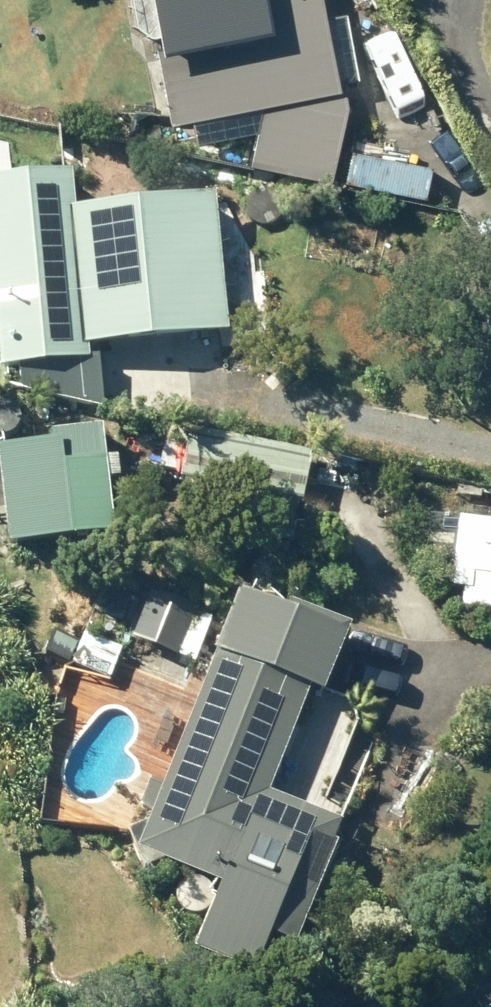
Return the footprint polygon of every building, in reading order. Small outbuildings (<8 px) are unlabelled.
[(322,187),(341,100),(331,98),(329,88),(351,84),(346,53),(323,57),(311,0),(136,0),(162,131),(257,113),(244,169),(322,187)] [(223,339),(218,283),(259,279),(226,213),(211,216),(209,200),(70,215),(67,180),(0,186),(0,374),(82,365),(80,353),(223,339)] [(110,535),(105,485),(117,484),(113,463),(102,464),(97,433),(46,440),(47,447),(0,453),(0,496),(6,549),(110,535)] [(177,483),(299,509),(307,472),(184,448),(177,483)] [(490,612),(490,530),(455,526),(449,590),(464,592),(462,609),(490,612)] [(132,645),(172,661),(190,615),(150,600),(132,645)] [(234,601),(134,855),(217,888),(191,956),(251,979),(266,939),(294,950),(334,850),(329,848),(338,826),(266,799),(305,697),(318,703),(342,643),(234,601)] [(68,666),(105,683),(117,654),(82,639),(68,666)]
